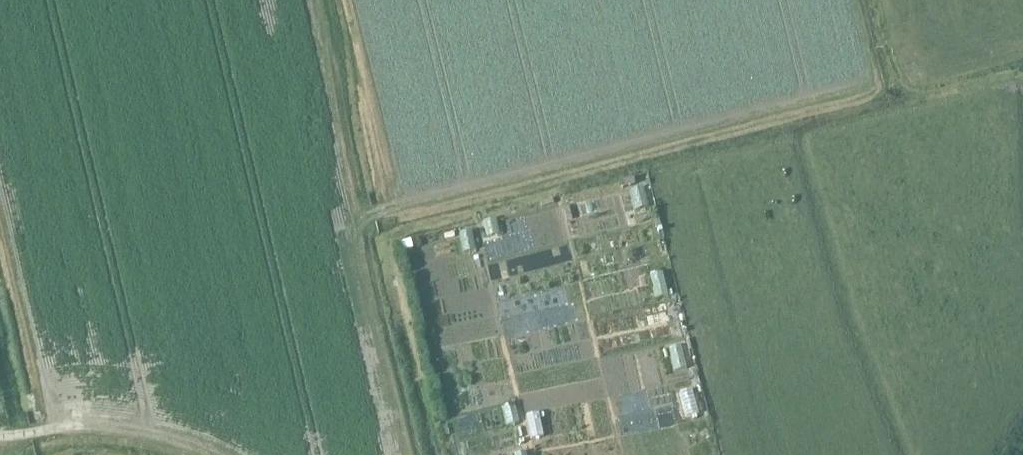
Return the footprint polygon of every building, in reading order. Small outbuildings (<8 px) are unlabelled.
[(624,206),(636,202),(630,183),(618,187),(624,206)] [(503,400),(489,403),(493,422),(506,419),(503,400)]
